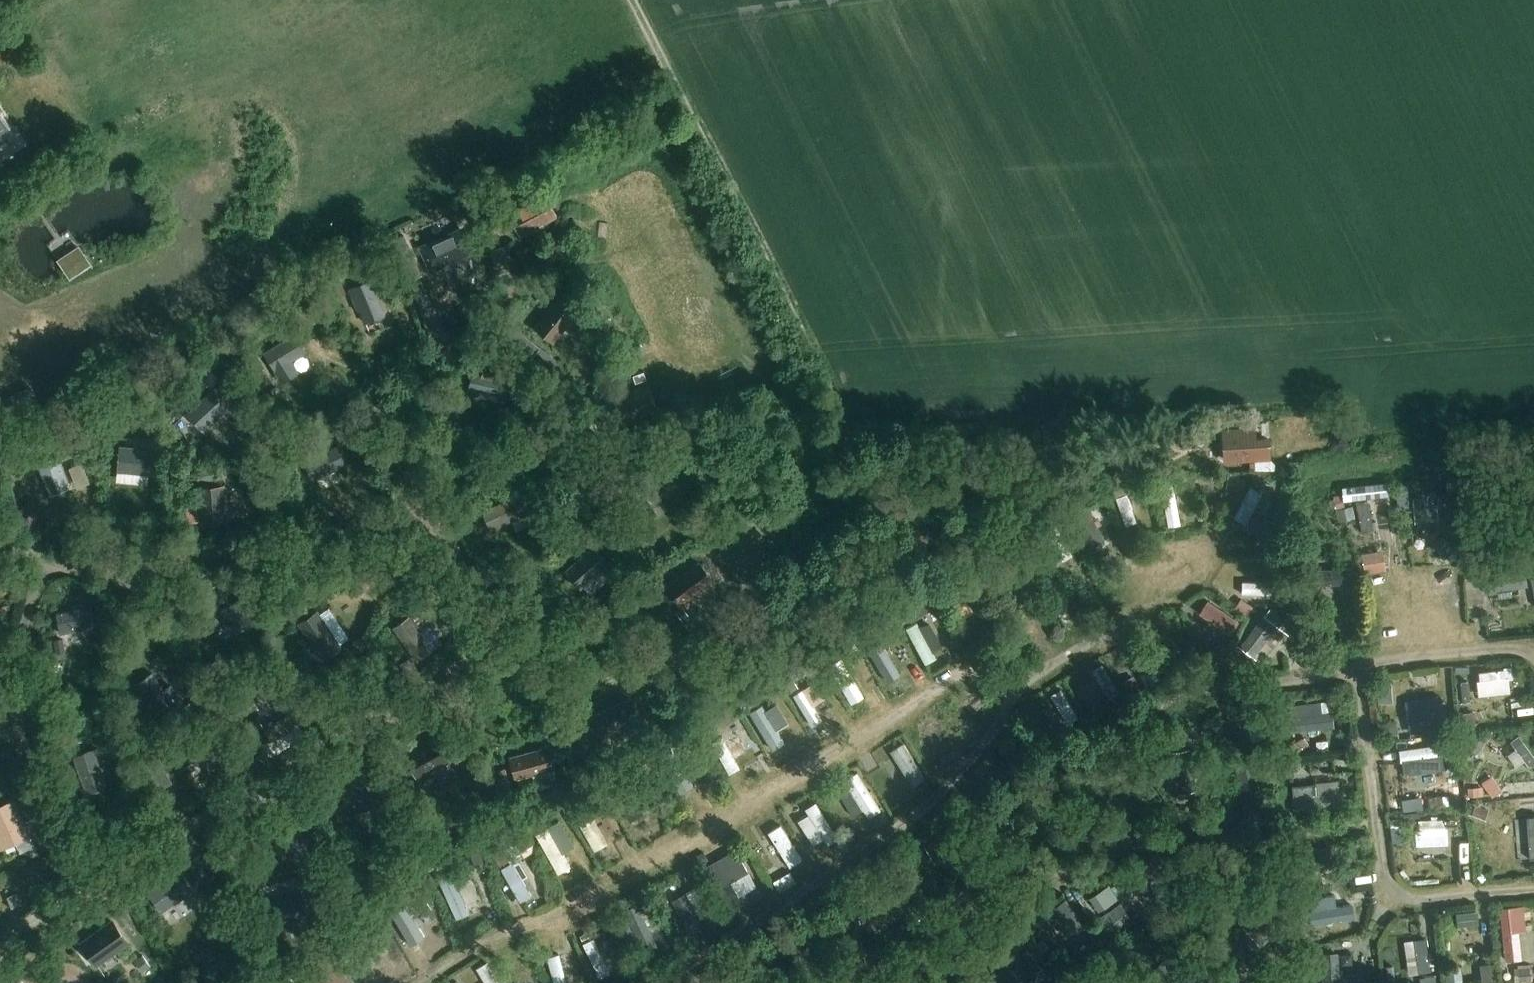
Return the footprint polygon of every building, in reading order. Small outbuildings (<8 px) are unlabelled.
[(0,115),(0,141),(12,132),(0,115)] [(521,233),(557,214),(548,196),(512,215),(521,233)] [(462,227),(423,244),(432,266),(472,249),(462,227)] [(396,250),(409,244),(405,235),(393,241),(396,250)] [(507,248),(493,251),(498,277),(512,274),(507,248)] [(373,279),(349,289),(358,311),(361,309),(366,323),(386,315),(373,279)] [(560,294),(532,328),(552,345),(580,311),(560,294)] [(264,351),(282,383),(300,373),(292,360),(307,352),(296,333),(264,351)] [(490,347),(488,359),(499,362),(502,349),(490,347)] [(532,358),(547,370),(556,360),(542,347),(532,358)] [(473,369),(468,392),(506,401),(512,378),(473,369)] [(210,391),(186,413),(203,431),(228,408),(212,390),(219,384),(227,392),(234,386),(220,370),(204,384),(210,391)] [(633,375),(636,383),(647,378),(644,371),(633,375)] [(534,383),(521,387),(524,399),(537,395),(534,383)] [(648,383),(613,396),(624,424),(659,411),(648,383)] [(1255,432),(1255,425),(1228,427),(1230,460),(1269,458),(1268,432),(1255,432)] [(44,441),(40,429),(26,434),(30,445),(44,441)] [(165,430),(156,434),(161,445),(170,441),(165,430)] [(287,441),(293,454),(308,447),(302,434),(287,441)] [(346,464),(337,444),(304,460),(313,480),(346,464)] [(120,446),(118,471),(149,474),(152,449),(120,446)] [(741,458),(746,466),(755,460),(750,452),(741,458)] [(58,455),(38,464),(50,494),(71,486),(58,455)] [(642,491),(658,515),(688,496),(670,467),(650,480),(652,484),(642,491)] [(199,480),(213,479),(213,468),(198,469),(199,480)] [(1172,523),(1184,521),(1176,477),(1164,480),(1172,523)] [(1447,479),(1438,479),(1438,493),(1448,492),(1447,479)] [(1147,482),(1133,485),(1135,495),(1149,492),(1147,482)] [(226,485),(198,486),(200,524),(228,522),(226,485)] [(519,494),(483,510),(491,530),(527,514),(519,494)] [(1333,496),(1336,509),(1344,507),(1341,494),(1333,496)] [(1094,545),(1105,540),(1088,504),(1076,510),(1094,545)] [(1385,505),(1364,507),(1367,544),(1389,542),(1385,505)] [(1063,506),(1052,511),(1058,524),(1069,519),(1063,506)] [(1352,506),(1336,510),(1338,522),(1355,518),(1352,506)] [(1429,507),(1408,509),(1412,539),(1433,537),(1429,507)] [(1270,516),(1271,530),(1284,530),(1283,516),(1270,516)] [(583,554),(565,570),(582,589),(611,563),(595,546),(599,543),(589,532),(575,545),(583,554)] [(1433,546),(1445,556),(1453,547),(1440,537),(1433,546)] [(609,538),(601,545),(611,555),(618,548),(609,538)] [(1302,544),(1303,554),(1316,553),(1315,543),(1302,544)] [(1383,549),(1360,553),(1363,574),(1386,570),(1383,549)] [(700,561),(666,586),(680,605),(714,580),(700,561)] [(1315,570),(1316,585),(1353,583),(1352,567),(1315,570)] [(1246,591),(1276,592),(1276,579),(1246,579),(1246,591)] [(1520,583),(1491,586),(1494,610),(1525,607),(1522,583),(1520,583)] [(443,589),(432,597),(438,607),(450,598),(443,589)] [(1214,596),(1203,608),(1232,633),(1243,621),(1214,596)] [(242,598),(218,611),(233,636),(256,623),(242,598)] [(1242,598),(1235,608),(1246,615),(1253,605),(1242,598)] [(56,613),(60,635),(96,628),(92,605),(85,607),(84,603),(72,606),(72,610),(56,613)] [(917,605),(906,612),(911,621),(922,615),(917,605)] [(689,616),(681,607),(676,612),(683,621),(689,616)] [(318,610),(298,623),(322,660),(342,648),(318,610)] [(395,627),(418,661),(433,650),(421,632),(430,626),(420,610),(395,627)] [(904,613),(897,617),(902,625),(908,621),(904,613)] [(932,617),(912,627),(927,658),(948,648),(932,617)] [(1268,623),(1250,647),(1270,663),(1290,640),(1268,623)] [(189,626),(180,632),(184,640),(194,634),(189,626)] [(361,636),(347,647),(354,657),(369,646),(361,636)] [(54,640),(57,659),(66,658),(64,639),(54,640)] [(1204,645),(1204,655),(1216,656),(1217,646),(1204,645)] [(1482,693),(1516,691),(1515,665),(1480,667),(1482,693)] [(153,671),(138,682),(160,712),(180,697),(170,684),(165,688),(153,671)] [(792,677),(786,681),(792,691),(798,687),(792,677)] [(1136,682),(1125,689),(1130,698),(1141,691),(1136,682)] [(814,724),(825,718),(809,686),(798,691),(814,724)] [(1514,691),(1482,695),(1485,718),(1516,715),(1514,691)] [(1445,696),(1406,701),(1410,737),(1450,732),(1445,696)] [(631,697),(594,715),(603,734),(640,717),(631,697)] [(198,698),(188,704),(192,712),(203,705),(198,698)] [(753,698),(747,702),(751,708),(758,704),(753,698)] [(1092,714),(1104,708),(1099,699),(1088,705),(1092,714)] [(775,748),(789,740),(781,728),(792,721),(780,701),(769,707),(766,702),(752,710),(775,748)] [(25,724),(26,704),(0,703),(0,723),(25,724)] [(1327,704),(1294,707),(1297,733),(1338,729),(1336,717),(1329,718),(1327,704)] [(1475,711),(1463,713),(1465,725),(1477,723),(1475,711)] [(1216,730),(1225,721),(1220,715),(1210,723),(1216,730)] [(36,717),(33,740),(47,742),(50,718),(36,717)] [(256,718),(244,727),(251,736),(262,728),(256,718)] [(264,739),(272,753),(306,735),(298,721),(264,739)] [(584,721),(573,726),(579,739),(590,734),(584,721)] [(1053,731),(1047,721),(1039,725),(1046,736),(1053,731)] [(1192,728),(1183,729),(1185,741),(1194,739),(1192,728)] [(104,732),(96,735),(101,747),(108,744),(104,732)] [(1477,754),(1484,741),(1469,732),(1462,744),(1477,754)] [(403,753),(417,779),(451,761),(437,734),(403,753)] [(917,783),(930,774),(906,739),(893,748),(917,783)] [(209,740),(194,748),(211,779),(226,771),(209,740)] [(537,789),(558,784),(554,769),(556,768),(550,745),(510,756),(516,779),(533,774),(537,789)] [(462,747),(451,752),(456,761),(466,756),(462,747)] [(94,748),(73,756),(87,794),(108,786),(94,748)] [(164,769),(159,760),(148,766),(153,775),(164,769)] [(1289,761),(1280,762),(1282,774),(1291,773),(1289,761)] [(1245,812),(1264,808),(1255,763),(1237,767),(1245,812)] [(1446,764),(1412,766),(1415,794),(1448,791),(1446,764)] [(347,777),(337,782),(348,803),(358,798),(364,810),(383,800),(366,766),(347,776),(347,777)] [(509,782),(506,766),(492,770),(496,785),(509,782)] [(1490,776),(1484,776),(1484,793),(1529,791),(1528,774),(1504,775),(1504,767),(1490,767),(1490,776)] [(863,768),(850,775),(870,816),(883,809),(863,768)] [(1263,768),(1265,779),(1273,778),(1271,768),(1263,768)] [(928,789),(924,782),(916,787),(920,793),(928,789)] [(1290,786),(1292,810),(1342,805),(1340,792),(1338,792),(1337,782),(1290,786)] [(1479,787),(1468,788),(1469,797),(1479,796),(1479,787)] [(20,797),(26,809),(39,803),(33,791),(20,797)] [(1429,797),(1430,808),(1442,806),(1441,796),(1429,797)] [(581,797),(570,803),(576,814),(587,808),(581,797)] [(16,844),(20,853),(35,847),(30,837),(31,836),(14,799),(0,805),(0,847),(1,850),(16,844)] [(818,799),(808,806),(832,842),(843,835),(818,799)] [(1471,816),(1485,821),(1489,810),(1476,804),(1471,816)] [(385,811),(393,826),(401,822),(394,807),(385,811)] [(597,848),(611,841),(594,807),(580,814),(597,848)] [(1465,808),(1389,817),(1398,872),(1413,886),(1475,881),(1465,808)] [(1504,810),(1509,845),(1523,843),(1522,840),(1533,838),(1533,824),(1532,813),(1518,815),(1518,809),(1504,810)] [(877,829),(890,821),(885,813),(872,821),(877,829)] [(561,871),(575,864),(567,849),(578,844),(564,817),(540,829),(561,871)] [(531,831),(541,826),(536,818),(527,823),(531,831)] [(1293,835),(1308,833),(1307,820),(1291,822),(1293,835)] [(793,865),(807,857),(785,821),(771,829),(793,865)] [(522,850),(534,843),(520,822),(509,829),(522,850)] [(1361,835),(1361,827),(1348,827),(1349,836),(1361,835)] [(843,838),(832,845),(838,853),(848,847),(843,838)] [(706,866),(729,907),(742,900),(732,881),(749,872),(736,849),(706,866)] [(468,867),(483,861),(478,850),(464,857),(468,867)] [(696,855),(702,865),(709,861),(704,851),(696,855)] [(1327,865),(1326,852),(1295,855),(1296,868),(1327,865)] [(200,854),(190,861),(205,883),(214,876),(200,854)] [(181,870),(148,893),(162,912),(194,890),(181,870)] [(698,870),(685,873),(688,887),(701,884),(698,870)] [(1122,899),(1134,917),(1168,893),(1155,876),(1122,899)] [(1311,878),(1299,880),(1302,894),(1313,892),(1311,878)] [(866,896),(876,889),(872,881),(861,888),(866,896)] [(1274,897),(1287,895),(1285,883),(1272,885),(1274,897)] [(1090,897),(1098,910),(1118,897),(1109,884),(1090,897)] [(672,900),(691,934),(705,926),(699,916),(709,910),(696,887),(672,900)] [(418,895),(425,910),(437,905),(430,889),(418,895)] [(848,891),(840,903),(877,927),(885,915),(848,891)] [(17,892),(7,896),(12,908),(22,904),(17,892)] [(668,904),(666,892),(656,893),(658,905),(668,904)] [(305,916),(306,916),(299,893),(267,903),(274,925),(291,920),(295,934),(309,929),(305,916)] [(1038,893),(1024,902),(1040,924),(1053,914),(1050,910),(1038,893)] [(1323,912),(1310,913),(1312,928),(1358,921),(1356,907),(1338,909),(1336,897),(1321,899),(1323,912)] [(419,902),(410,904),(408,898),(399,900),(409,945),(428,940),(419,902)] [(1086,926),(1066,899),(1050,910),(1053,914),(1070,938),(1086,926)] [(333,900),(321,903),(324,915),(336,911),(333,900)] [(1286,926),(1264,900),(1238,921),(1253,938),(1255,936),(1262,945),(1286,926)] [(634,937),(625,918),(616,923),(625,941),(634,937)] [(113,919),(80,942),(97,965),(130,942),(113,919)] [(1505,922),(1509,963),(1533,961),(1533,932),(1519,933),(1518,921),(1505,922)] [(1482,931),(1459,933),(1462,962),(1482,960),(1480,946),(1484,945),(1482,931)] [(599,935),(588,939),(601,976),(612,971),(599,935)] [(1426,938),(1395,941),(1398,971),(1410,970),(1410,975),(1430,973),(1426,938)] [(1053,940),(1039,948),(1043,955),(1057,947),(1053,940)] [(553,953),(557,982),(569,982),(565,951),(553,953)] [(143,953),(134,959),(143,972),(151,965),(143,953)] [(1353,954),(1343,954),(1343,964),(1353,964),(1353,954)] [(303,975),(309,982),(350,982),(331,955),(303,975)] [(1322,955),(1323,982),(1363,982),(1362,974),(1343,975),(1343,969),(1339,970),(1339,955),(1322,955)] [(1166,957),(1151,973),(1162,982),(1192,982),(1193,982),(1166,957)] [(494,959),(483,963),(490,982),(502,982),(494,959)] [(1003,982),(1029,982),(1043,975),(1034,960),(1001,979),(1003,982)] [(1495,979),(1493,962),(1481,963),(1483,981),(1495,979)] [(1446,968),(1447,982),(1463,982),(1461,967),(1446,968)] [(1531,967),(1518,968),(1519,982),(1532,980),(1531,967)]
